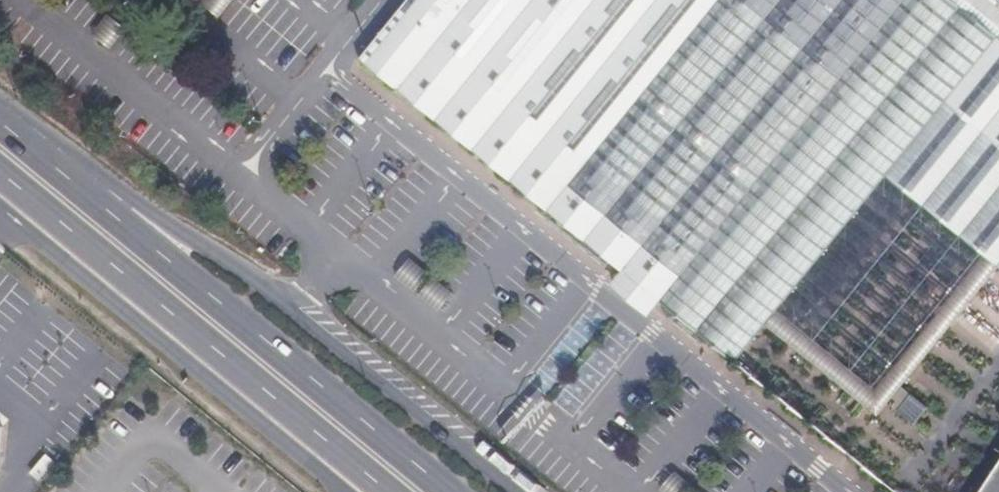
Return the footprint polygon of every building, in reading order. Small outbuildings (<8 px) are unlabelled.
[(887,176),(985,255),(998,266),(998,267),(998,38),(952,0),(407,0),(359,58),(622,272),(660,302),(734,362),(764,326),(777,310),(887,176)] [(998,38),(998,8),(989,0),(952,0),(998,38)] [(764,326),(877,416),(998,266),(985,255),(876,389),(777,310),(764,326)] [(660,302),(622,272),(612,284),(649,315),(660,302)] [(979,491),(998,491),(998,463),(979,491)]
